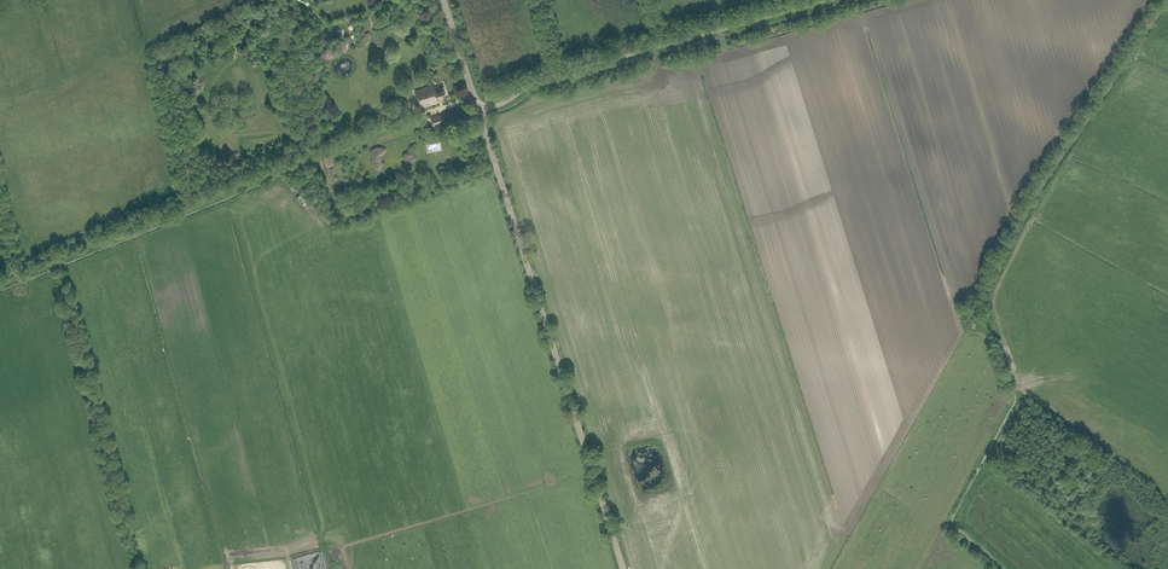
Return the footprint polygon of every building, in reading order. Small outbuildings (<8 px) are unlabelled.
[(437,97),(445,94),(442,85),(434,87),(433,85),(415,91),(420,108),(439,102),(437,97)] [(433,127),(445,123),(443,115),(440,115),(440,114),(430,118),(433,127)]
